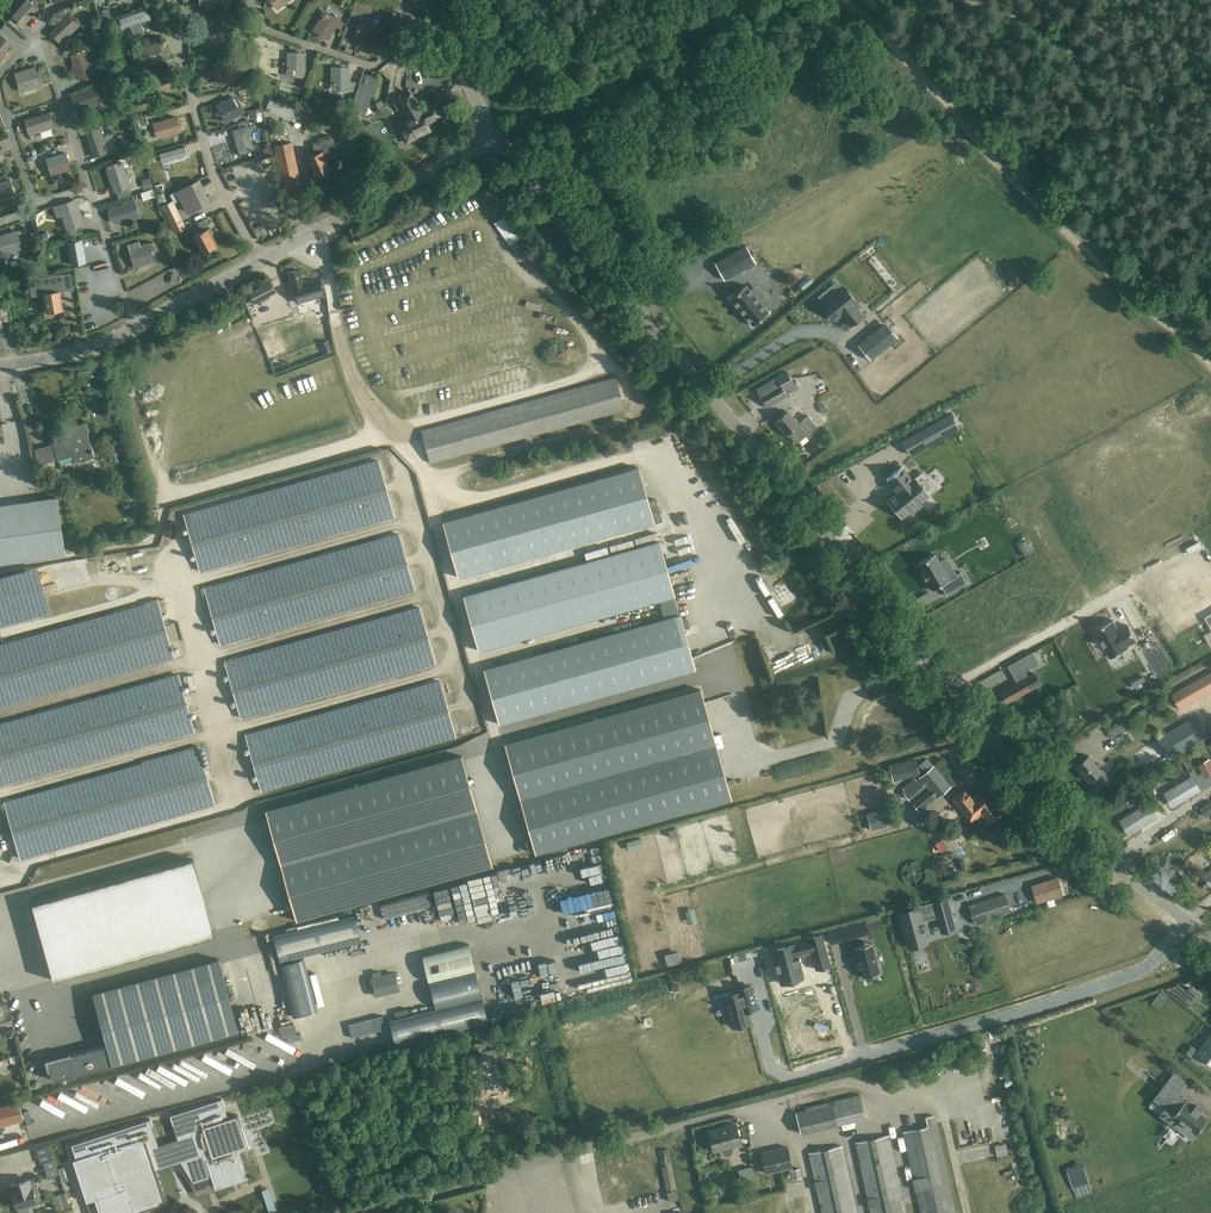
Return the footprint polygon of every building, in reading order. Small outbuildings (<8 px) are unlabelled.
[(38,10),(38,9),(36,6),(32,3),(28,0),(27,0),(18,10),(12,16),(24,26),(38,10)] [(270,3),(271,2),(276,8),(282,4),(287,1),(287,0),(268,0),(270,3)] [(212,9),(216,14),(223,9),(220,4),(212,9)] [(150,18),(147,9),(120,19),(122,28),(150,18)] [(69,15),(51,32),(61,42),(79,25),(69,15)] [(318,25),(314,31),(319,34),(318,35),(323,38),(324,37),(327,39),(336,26),(341,30),(346,23),(340,19),(339,18),(339,17),(335,15),(334,15),(330,21),(323,17),(321,20),(320,20),(317,24),(318,25)] [(227,31),(225,24),(223,16),(203,21),(205,29),(207,35),(208,37),(208,36),(218,33),(227,31)] [(357,32),(357,38),(358,38),(358,45),(364,45),(364,48),(370,49),(370,46),(373,46),(374,32),(384,33),(384,32),(384,23),(373,22),(373,21),(368,21),(368,22),(366,22),(366,29),(358,29),(358,32),(357,32)] [(93,26),(97,34),(104,30),(100,22),(93,26)] [(116,27),(109,29),(111,36),(118,33),(116,27)] [(12,42),(0,33),(0,59),(12,42)] [(159,42),(136,49),(141,65),(154,61),(154,59),(163,56),(159,42)] [(85,50),(72,55),(74,62),(73,63),(75,68),(76,67),(80,79),(96,74),(92,62),(90,63),(85,50)] [(135,57),(133,50),(127,51),(129,59),(135,57)] [(302,53),(296,52),(289,52),(289,60),(288,60),(288,66),(289,66),(289,69),(296,69),(296,76),(298,76),(298,77),(303,77),(303,76),(304,77),(305,69),(305,53),(302,53)] [(226,85),(235,79),(240,76),(228,55),(213,63),(226,85)] [(333,75),(333,81),(334,81),(334,84),(342,84),(342,90),(343,90),(343,92),(347,92),(347,90),(355,90),(355,81),(350,81),(350,67),(346,67),(346,65),(341,65),(341,67),(334,67),(334,75),(333,75)] [(21,91),(39,85),(41,84),(35,66),(16,73),(21,91)] [(151,96),(175,83),(171,75),(147,88),(151,96)] [(241,80),(234,84),(238,89),(244,85),(241,80)] [(97,87),(72,95),(77,109),(101,100),(97,87)] [(409,119),(398,125),(406,142),(430,130),(426,122),(441,114),(436,105),(421,113),(411,92),(399,98),(409,119)] [(231,97),(218,105),(227,121),(241,114),(231,97)] [(271,101),(268,112),(291,119),(294,108),(271,101)] [(19,125),(17,125),(19,131),(27,129),(29,134),(53,126),(48,112),(19,122),(19,125)] [(178,114),(160,120),(153,122),(158,138),(183,130),(178,114)] [(147,116),(138,119),(140,125),(149,122),(147,116)] [(374,149),(384,145),(372,122),(363,126),(374,149)] [(247,123),(232,128),(239,153),(254,149),(253,144),(247,123)] [(104,136),(101,128),(87,133),(94,156),(109,151),(116,148),(111,134),(104,136)] [(31,147),(42,144),(44,149),(57,145),(53,130),(29,137),(31,147)] [(420,147),(434,141),(431,134),(417,140),(420,147)] [(317,153),(308,157),(317,175),(318,174),(320,175),(324,173),(325,171),(331,168),(327,159),(333,156),(329,148),(336,144),(332,136),(314,145),(317,153)] [(258,143),(253,144),(254,149),(255,150),(254,150),(256,156),(262,155),(258,143)] [(277,147),(283,174),(280,174),(283,189),(292,187),(290,173),(299,171),(293,144),(283,145),(277,147)] [(159,153),(162,162),(188,154),(185,145),(159,153)] [(66,152),(46,158),(51,175),(71,169),(66,152)] [(121,161),(108,166),(115,191),(118,190),(120,197),(131,193),(121,161)] [(178,188),(179,190),(173,193),(177,201),(183,199),(189,212),(214,199),(211,193),(209,194),(201,177),(178,188)] [(15,193),(10,179),(0,182),(0,198),(15,193)] [(154,187),(140,192),(144,200),(157,195),(154,187)] [(164,193),(157,195),(159,203),(166,201),(164,193)] [(111,208),(109,212),(112,220),(116,222),(123,220),(124,217),(129,216),(130,220),(139,217),(134,199),(124,202),(125,206),(121,207),(119,206),(111,208)] [(188,226),(175,200),(174,199),(162,205),(176,232),(188,226)] [(74,201),(54,207),(57,216),(63,214),(67,229),(69,229),(71,236),(84,232),(74,201)] [(203,231),(194,235),(203,252),(205,251),(206,253),(212,250),(211,248),(217,245),(212,235),(215,234),(211,226),(210,226),(206,218),(198,221),(203,231)] [(7,243),(11,252),(22,248),(16,230),(0,235),(0,245),(0,246),(7,243)] [(82,239),(69,241),(72,264),(86,262),(82,239)] [(141,240),(127,244),(135,267),(154,261),(151,251),(155,250),(153,242),(148,243),(148,242),(142,244),(141,240)] [(724,280),(755,263),(746,246),(715,263),(724,280)] [(299,270),(289,273),(298,303),(327,294),(322,278),(303,284),(299,270)] [(48,274),(39,276),(39,278),(40,286),(41,295),(44,295),(47,312),(49,312),(51,313),(54,313),(55,311),(63,309),(60,291),(73,289),(70,273),(62,274),(62,273),(49,275),(48,274)] [(338,295),(356,290),(353,279),(335,285),(338,295)] [(253,302),(275,290),(270,281),(248,293),(253,302)] [(746,285),(730,298),(753,326),(769,312),(764,307),(770,302),(763,293),(757,299),(746,285)] [(851,326),(863,315),(854,304),(857,302),(844,286),(822,305),(835,321),(842,315),(851,326)] [(4,316),(5,321),(9,320),(5,300),(3,300),(0,301),(0,317),(4,316)] [(878,328),(857,345),(870,360),(898,337),(889,326),(889,327),(882,332),(878,328)] [(328,341),(320,344),(324,353),(332,350),(328,341)] [(747,384),(787,357),(779,345),(738,372),(747,384)] [(776,377),(787,394),(793,391),(791,388),(796,385),(787,371),(776,377)] [(616,376),(421,430),(430,463),(625,410),(616,376)] [(787,394),(776,377),(755,388),(766,408),(788,396),(787,394)] [(788,412),(776,422),(787,434),(786,434),(788,437),(790,435),(797,443),(817,426),(808,416),(798,424),(797,423),(788,412)] [(909,453),(955,428),(947,414),(925,427),(901,440),(907,450),(909,453)] [(54,444),(56,448),(57,452),(55,452),(58,461),(73,456),(75,462),(94,457),(87,433),(89,432),(86,423),(70,428),(73,438),(54,444)] [(54,460),(55,459),(53,453),(51,445),(42,447),(34,449),(39,464),(42,463),(46,462),(54,460)] [(199,573),(395,518),(379,459),(183,514),(199,573)] [(653,520),(637,463),(445,517),(460,574),(653,520)] [(887,464),(873,475),(885,490),(881,493),(892,507),(919,486),(907,472),(899,478),(887,464)] [(66,555),(58,498),(0,506),(0,565),(66,555)] [(763,505),(759,501),(754,505),(757,510),(763,505)] [(656,504),(651,506),(655,522),(661,521),(656,504)] [(769,514),(765,509),(760,513),(764,518),(769,514)] [(397,533),(204,587),(220,643),(412,589),(397,533)] [(658,538),(466,592),(482,649),(659,599),(674,594),(658,538)] [(949,578),(940,561),(935,553),(917,563),(932,589),(941,584),(947,594),(967,583),(961,571),(956,573),(949,578)] [(0,589),(0,604),(19,599),(18,594),(13,595),(10,586),(0,589)] [(665,618),(487,669),(503,725),(695,671),(679,614),(674,597),(660,601),(665,618)] [(176,621),(165,624),(158,600),(0,644),(0,707),(175,659),(170,642),(181,639),(176,621)] [(243,716),(435,662),(419,606),(227,660),(243,716)] [(1111,658),(1129,648),(1128,645),(1137,640),(1129,625),(1120,630),(1114,620),(1096,630),(1111,658)] [(1034,654),(1016,664),(1021,672),(1039,662),(1034,654)] [(1171,694),(1181,710),(1210,692),(1210,672),(1171,694)] [(1017,683),(1001,692),(1007,702),(1040,684),(1035,674),(1028,677),(1026,673),(1015,679),(1017,683)] [(0,724),(0,780),(1,784),(193,730),(178,674),(0,724)] [(194,674),(187,676),(191,691),(198,689),(194,674)] [(440,679),(245,734),(261,793),(457,738),(440,679)] [(733,800),(701,688),(505,743),(537,854),(733,800)] [(1196,717),(1161,737),(1171,754),(1174,758),(1209,738),(1196,717)] [(199,746),(4,801),(20,860),(216,805),(199,746)] [(492,866),(462,755),(265,810),(296,920),(492,866)] [(1088,755),(1076,765),(1089,781),(1097,775),(1104,783),(1109,778),(1088,755)] [(894,781),(919,774),(915,758),(889,765),(894,781)] [(1202,771),(1205,769),(1209,776),(1210,775),(1210,761),(1210,759),(1199,765),(1202,771)] [(903,791),(910,799),(925,786),(929,791),(913,804),(920,811),(951,785),(935,765),(903,791)] [(1191,776),(1164,793),(1169,802),(1179,796),(1183,802),(1201,790),(1192,775),(1191,776)] [(986,794),(975,803),(963,789),(952,798),(964,813),(965,812),(973,822),(981,815),(989,825),(1002,814),(986,794)] [(1201,809),(1206,817),(1210,813),(1210,802),(1201,809)] [(1147,804),(1120,821),(1125,829),(1135,823),(1139,829),(1158,817),(1157,816),(1149,803),(1147,804)] [(881,809),(885,825),(893,823),(889,807),(881,809)] [(959,844),(938,819),(930,825),(942,839),(948,846),(952,851),(959,844)] [(3,872),(18,869),(13,843),(0,846),(0,858),(3,872)] [(194,859),(32,904),(54,980),(215,935),(194,859)] [(1210,879),(1210,869),(1202,875),(1206,882),(1210,879)] [(534,875),(526,877),(533,905),(542,903),(534,875)] [(1063,894),(1057,878),(1032,886),(1037,902),(1063,894)] [(493,901),(503,897),(497,883),(487,887),(493,901)] [(455,917),(447,887),(434,890),(441,921),(455,917)] [(475,888),(465,890),(469,917),(480,915),(475,888)] [(433,906),(430,892),(380,904),(384,919),(433,906)] [(1010,913),(1009,913),(1004,895),(969,906),(975,924),(1010,913)] [(950,919),(945,899),(897,912),(906,944),(924,939),(919,920),(937,915),(939,923),(950,919)] [(354,916),(272,935),(279,961),(360,941),(354,916)] [(846,926),(849,938),(860,935),(857,923),(846,926)] [(808,938),(809,941),(794,945),(794,944),(772,950),(781,983),(803,977),(797,956),(812,952),(816,969),(829,965),(821,934),(808,938)] [(875,942),(853,948),(859,969),(864,967),(867,977),(884,972),(875,942)] [(428,982),(475,970),(468,945),(422,956),(428,982)] [(735,963),(751,958),(749,952),(733,956),(735,963)] [(316,1010),(303,958),(280,963),(293,1015),(316,1010)] [(93,993),(107,1046),(48,1062),(53,1080),(237,1031),(218,960),(93,993)] [(475,972),(429,984),(435,1008),(481,995),(475,972)] [(527,976),(543,1009),(552,1005),(536,972),(527,976)] [(371,979),(372,983),(375,996),(399,990),(395,973),(371,979)] [(759,1007),(752,984),(735,988),(736,991),(723,995),(732,1027),(751,1021),(748,1011),(759,1007)] [(1187,992),(1180,987),(1168,990),(1177,997),(1188,1006),(1192,1001),(1189,998),(1185,995),(1186,993),(1187,992)] [(1195,991),(1190,987),(1187,992),(1186,993),(1185,995),(1189,998),(1195,991)] [(1158,995),(1165,1000),(1169,994),(1162,989),(1158,995)] [(398,993),(377,996),(378,1005),(400,1003),(398,993)] [(361,1012),(369,1010),(366,996),(358,998),(361,1012)] [(499,997),(491,998),(493,1020),(501,1019),(499,997)] [(487,1022),(481,998),(435,1009),(389,1021),(395,1045),(487,1022)] [(345,1016),(350,1014),(346,1001),(341,1003),(345,1016)] [(1200,1052),(1192,1046),(1187,1053),(1199,1062),(1203,1056),(1210,1062),(1210,1037),(1200,1052)] [(1185,1101),(1178,1096),(1183,1090),(1189,1083),(1175,1072),(1170,1080),(1150,1105),(1194,1139),(1209,1119),(1200,1113),(1203,1110),(1197,1105),(1194,1108),(1186,1101),(1185,1101)] [(806,1108),(796,1111),(801,1132),(864,1117),(859,1094),(806,1106),(806,1108)] [(159,1178),(156,1169),(166,1166),(185,1160),(191,1179),(193,1183),(212,1177),(215,1189),(246,1179),(237,1151),(248,1147),(238,1115),(228,1118),(222,1099),(170,1115),(178,1139),(159,1145),(150,1119),(71,1145),(72,1147),(70,1148),(87,1199),(87,1201),(93,1199),(96,1198),(96,1199),(100,1212),(134,1212),(167,1202),(166,1200),(159,1178)] [(19,1102),(0,1106),(0,1126),(23,1120),(19,1102)] [(903,1131),(920,1212),(956,1212),(955,1205),(946,1165),(945,1165),(934,1115),(926,1117),(928,1125),(903,1131)] [(27,1121),(1,1128),(5,1143),(31,1136),(27,1121)] [(735,1123),(709,1131),(715,1153),(742,1145),(735,1123)] [(855,1141),(868,1201),(871,1212),(907,1212),(904,1201),(899,1175),(898,1175),(889,1134),(855,1141)] [(35,1151),(39,1165),(53,1160),(49,1146),(35,1151)] [(787,1146),(761,1152),(766,1175),(792,1169),(787,1146)] [(809,1153),(822,1212),(858,1212),(855,1201),(852,1185),(851,1185),(843,1146),(809,1153)] [(667,1189),(676,1187),(668,1148),(659,1150),(667,1189)] [(1007,1153),(996,1156),(999,1168),(1010,1165),(1007,1153)] [(1074,1188),(1089,1183),(1084,1167),(1068,1172),(1074,1188)] [(802,1177),(800,1168),(790,1170),(792,1179),(802,1177)] [(31,1179),(12,1185),(19,1209),(43,1202),(39,1186),(40,1186),(38,1178),(31,1180),(31,1179)] [(801,1180),(792,1182),(794,1189),(803,1186),(801,1180)] [(676,1187),(667,1189),(669,1201),(678,1199),(676,1187)] [(59,1194),(64,1208),(70,1207),(66,1192),(59,1194)] [(64,1208),(59,1194),(53,1195),(57,1210),(64,1208)]
